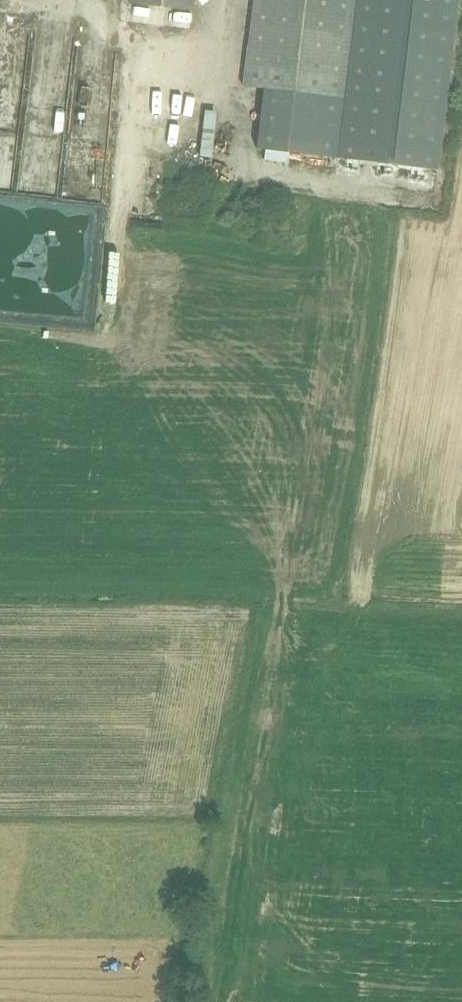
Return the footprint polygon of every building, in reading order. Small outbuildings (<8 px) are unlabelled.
[(193,0),(129,0),(129,1),(192,9),(193,0)] [(354,0),(253,0),(243,86),(262,88),(342,98),(354,0)] [(342,98),(262,88),(255,148),(437,170),(458,0),(354,0),(342,98)] [(149,78),(150,55),(136,55),(136,78),(149,78)] [(161,95),(147,94),(146,107),(135,106),(133,121),(158,124),(161,95)] [(196,125),(212,142),(229,126),(213,109),(196,125)] [(233,124),(229,140),(241,144),(245,127),(233,124)]
